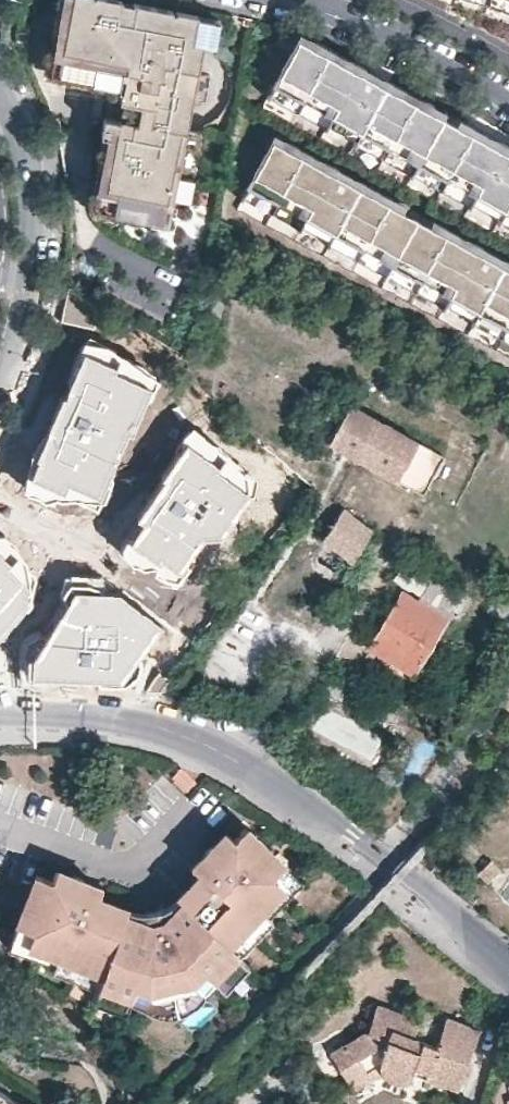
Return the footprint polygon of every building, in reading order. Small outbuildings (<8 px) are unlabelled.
[(79,0),(70,0),(69,2),(59,0),(56,0),(41,78),(62,82),(79,0)] [(200,48),(189,45),(194,19),(99,0),(79,0),(62,82),(77,85),(110,92),(118,93),(116,104),(120,105),(103,192),(169,205),(200,48)] [(508,26),(508,0),(431,0),(508,26)] [(189,45),(200,48),(212,50),(217,23),(194,19),(189,45)] [(260,110),(508,246),(508,151),(340,59),(305,40),(299,38),(260,110)] [(103,192),(120,105),(116,104),(118,93),(110,92),(88,205),(86,216),(164,231),(169,205),(103,192)] [(508,362),(508,267),(490,257),(374,194),(274,139),(234,213),(508,362)] [(164,365),(83,327),(7,483),(92,524),(164,365)] [(441,460),(349,407),(327,446),(420,498),(441,460)] [(253,477),(180,439),(125,545),(197,583),(253,477)] [(370,533),(343,513),(322,544),(349,566),(370,533)] [(0,550),(0,628),(37,586),(0,550)] [(418,597),(432,575),(406,559),(392,582),(418,597)] [(470,598),(432,575),(418,597),(456,620),(470,598)] [(155,625),(76,583),(23,672),(119,680),(155,625)] [(446,622),(402,595),(366,652),(411,680),(412,677),(421,682),(433,663),(424,658),(446,622)] [(236,957),(303,888),(281,866),(285,861),(277,853),(272,858),(238,824),(227,836),(224,833),(188,870),(191,873),(153,912),(102,890),(104,887),(56,867),(55,871),(40,864),(14,853),(2,881),(28,893),(17,919),(4,948),(94,985),(126,999),(174,1019),(236,957)] [(501,872),(490,861),(477,875),(487,885),(493,879),(494,879),(501,872)] [(220,991),(244,966),(236,957),(211,982),(220,991)] [(121,1011),(126,999),(94,985),(89,997),(121,1011)] [(464,1063),(475,1031),(442,1019),(432,1048),(410,1039),(415,1022),(373,1006),(364,1030),(328,1053),(350,1090),(377,1074),(387,1080),(391,1081),(399,1080),(406,1077),(408,1072),(454,1090),(464,1063)] [(31,1094),(27,1100),(0,1083),(0,1103),(47,1103),(31,1094)]
